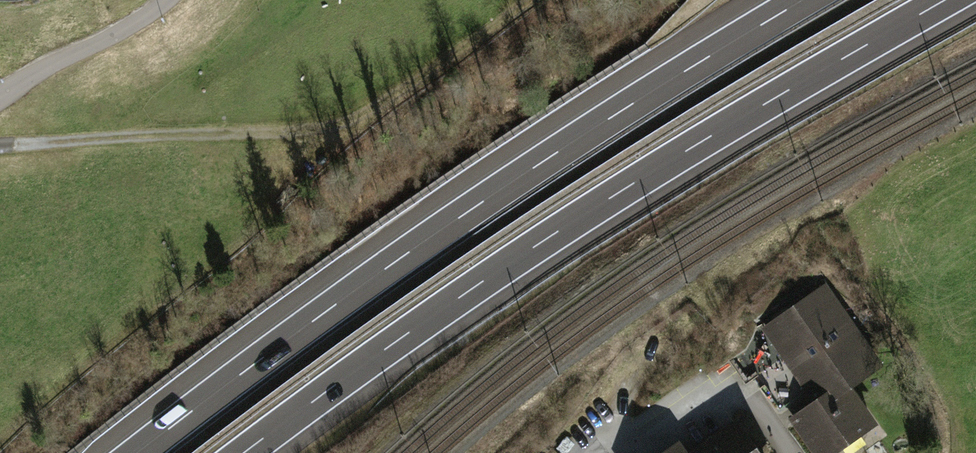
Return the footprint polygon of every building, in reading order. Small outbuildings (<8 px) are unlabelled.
[(792,428),(810,452),(852,452),(879,433),(870,420),(903,396),(827,292),(765,337),(818,409),(792,428)] [(743,430),(710,452),(759,452),(743,430)]
